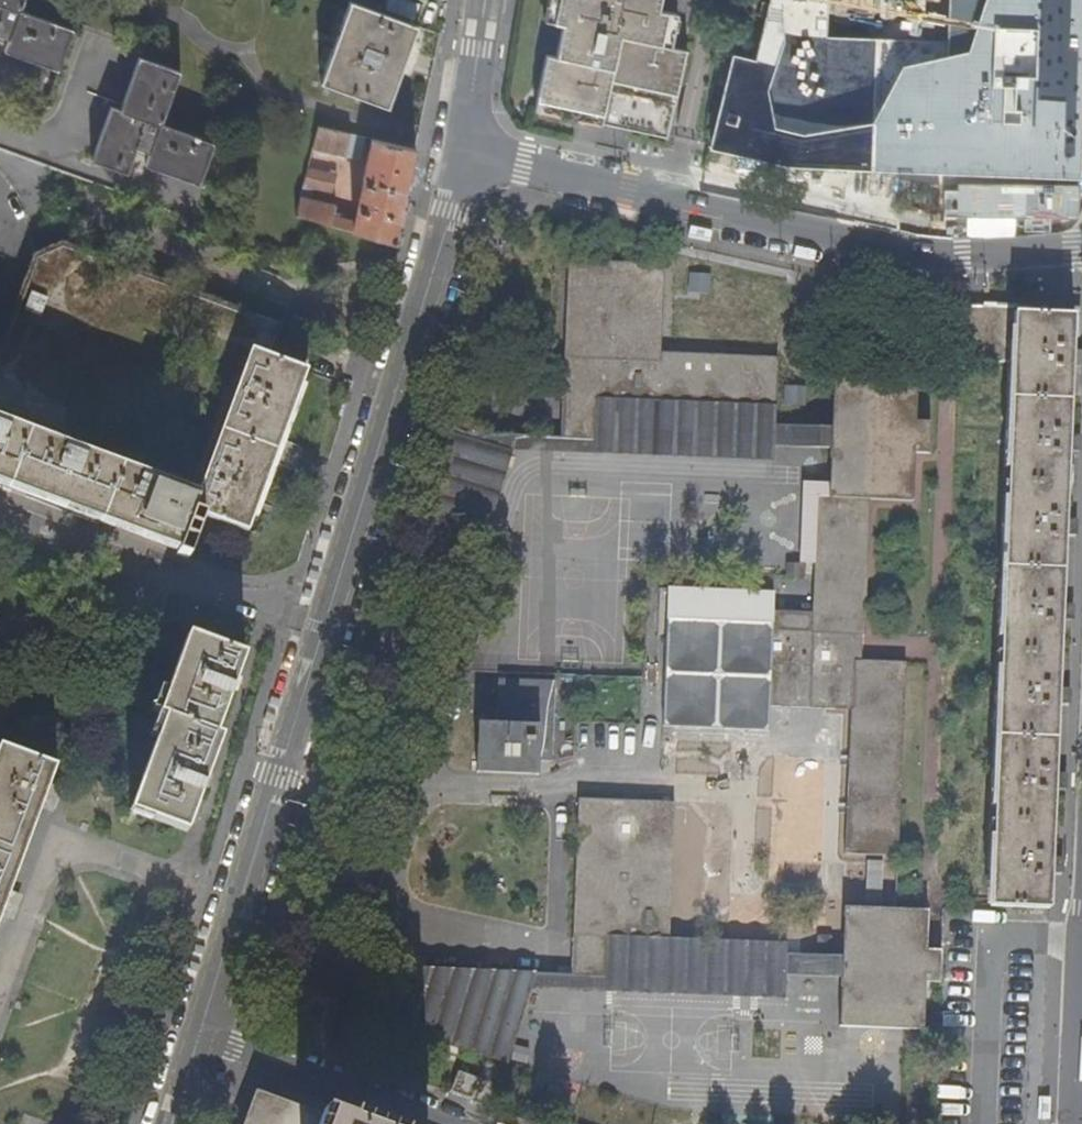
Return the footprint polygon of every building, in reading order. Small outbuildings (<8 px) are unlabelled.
[(9,38),(4,51),(57,69),(72,27),(20,9),(23,0),(0,0),(0,35),(9,38)] [(419,3),(410,0),(387,0),(385,7),(414,17),(419,3)] [(555,12),(553,24),(563,26),(556,58),(545,56),(534,111),(665,139),(685,50),(669,46),(659,44),(666,13),(676,15),(676,14),(666,11),(656,9),(658,0),(558,0),(555,12)] [(555,12),(558,0),(548,0),(545,11),(543,22),(553,24),(555,12)] [(735,54),(712,149),(791,164),(870,168),(1078,175),(1081,91),(1081,0),(952,0),(949,38),(829,35),(830,0),(769,0),(753,59),(735,54)] [(418,25),(350,1),(337,35),(342,37),(338,49),(333,47),(320,82),(388,107),(400,72),(395,70),(407,39),(412,41),(418,25)] [(659,44),(669,46),(676,15),(666,13),(659,44)] [(342,37),(337,35),(333,47),(338,49),(342,37)] [(395,70),(400,72),(412,41),(407,39),(395,70)] [(140,55),(122,103),(142,109),(141,115),(120,108),(111,105),(91,158),(128,172),(137,145),(151,150),(146,164),(200,183),(215,141),(162,122),(181,70),(140,55)] [(142,109),(122,103),(120,108),(141,115),(142,109)] [(360,160),(365,137),(317,126),(311,147),(345,155),(344,157),(360,160)] [(294,215),(394,244),(395,243),(416,148),(372,138),(355,220),(334,215),(336,205),(299,196),(294,215)] [(306,168),(302,184),(332,191),(336,175),(306,168)] [(281,323),(255,314),(255,316),(224,305),(212,305),(199,295),(185,295),(172,285),(158,285),(146,275),(130,275),(117,265),(103,264),(90,255),(76,255),(63,246),(53,254),(47,256),(35,258),(36,273),(27,282),(14,317),(3,347),(4,362),(0,366),(0,550),(10,559),(26,559),(37,569),(55,566),(74,513),(179,551),(178,554),(188,558),(205,514),(247,529),(305,370),(267,356),(281,323)] [(585,402),(584,441),(596,442),(598,402),(776,409),(778,357),(661,353),(663,264),(567,260),(562,401),(585,402)] [(1081,350),(1076,350),(1078,321),(1074,321),(1075,314),(1063,314),(1064,310),(1016,308),(960,306),(958,361),(1014,364),(991,904),(1049,907),(1051,873),(1062,873),(1063,857),(1056,857),(1052,857),(1055,789),(1066,790),(1067,773),(1061,773),(1055,773),(1058,704),(1069,704),(1070,689),(1064,688),(1059,688),(1062,620),(1073,620),(1074,603),(1067,603),(1062,602),(1065,535),(1077,535),(1077,519),(1071,518),(1065,518),(1069,451),(1080,451),(1081,435),(1075,434),(1069,434),(1072,365),(1081,365),(1081,350)] [(776,424),(776,447),(831,449),(830,479),(803,478),(799,560),(813,561),(813,581),(812,610),(772,609),(772,590),(666,587),(661,727),(768,730),(769,702),(849,705),(844,853),(898,855),(904,661),(862,659),(865,586),(869,499),(912,501),(914,453),(929,454),(930,421),(915,421),(917,380),(834,376),(832,426),(776,424)] [(804,404),(803,385),(783,386),(783,404),(804,404)] [(562,401),(561,439),(584,441),(585,402),(562,401)] [(517,435),(512,449),(775,461),(776,447),(776,424),(776,409),(598,402),(596,442),(584,441),(561,439),(517,435)] [(451,426),(421,527),(421,528),(482,547),(512,449),(517,435),(512,435),(466,431),(451,426)] [(186,829),(203,785),(208,771),(221,736),(216,733),(232,690),(237,677),(245,655),(190,635),(160,713),(167,716),(132,810),(186,829)] [(242,680),(237,677),(232,690),(237,692),(242,680)] [(555,681),(498,679),(496,725),(478,724),(476,771),(538,773),(538,761),(552,761),(555,681)] [(0,916),(7,897),(53,765),(1,747),(0,748),(0,916)] [(208,771),(203,785),(208,787),(213,773),(208,771)] [(51,808),(58,789),(48,785),(41,805),(51,808)] [(608,939),(668,941),(673,803),(635,802),(578,799),(572,938),(594,939),(592,977),(607,978),(608,939)] [(7,897),(0,916),(11,920),(18,901),(7,897)] [(924,981),(940,981),(941,951),(926,950),(928,909),(920,909),(896,908),(844,905),(841,956),(785,954),(784,975),(841,978),(838,1025),(923,1028),(924,981)] [(594,939),(572,938),(570,976),(592,977),(594,939)] [(784,975),(785,954),(786,945),(668,941),(608,939),(607,978),(592,977),(570,976),(536,974),(531,989),(785,997),(785,982),(784,982),(784,975)] [(508,1064),(531,989),(536,974),(408,967),(391,1027),(508,1064)] [(322,1113),(256,1087),(243,1123),(318,1123),(322,1113)] [(354,1109),(351,1117),(324,1107),(322,1113),(318,1123),(394,1123),(354,1109)]
